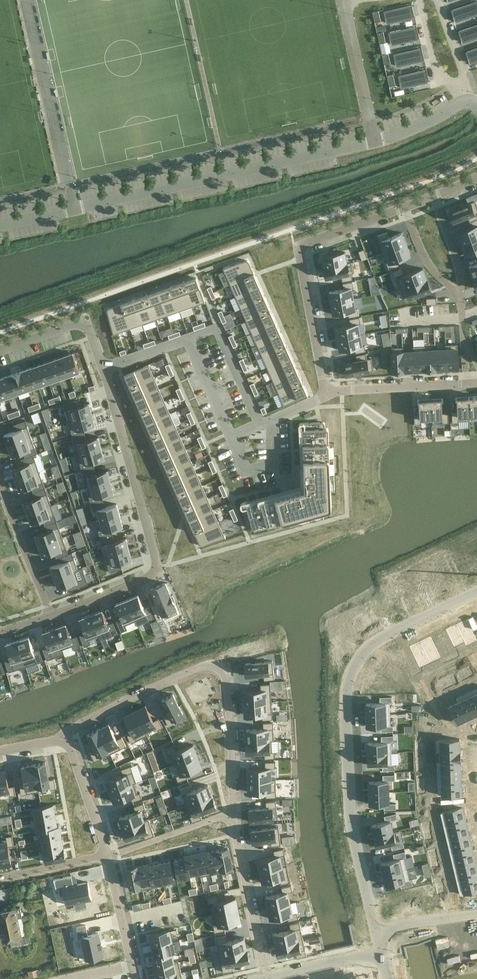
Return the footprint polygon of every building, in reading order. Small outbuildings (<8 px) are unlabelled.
[(379,10),(373,12),(375,22),(381,20),(379,10)] [(384,32),(378,33),(380,43),(386,41),(384,32)] [(389,53),(383,54),(385,64),(391,63),(389,53)] [(393,74),(388,76),(390,86),(396,84),(393,74)] [(450,210),(454,222),(468,216),(470,222),(476,219),(476,205),(475,200),(450,210)] [(458,232),(462,244),(476,238),(476,219),(470,222),(472,227),(458,232)] [(384,233),(375,236),(377,242),(379,241),(383,252),(406,244),(402,232),(386,238),(384,233)] [(462,244),(466,255),(476,251),(476,238),(462,244)] [(406,244),(383,252),(389,269),(399,265),(397,260),(411,255),(406,244)] [(364,248),(359,251),(362,260),(368,258),(364,248)] [(345,252),(323,256),(325,266),(325,267),(347,263),(347,262),(345,252)] [(246,260),(223,268),(230,284),(255,274),(249,261),(248,260),(247,260),(246,260)] [(347,263),(325,267),(327,278),(342,275),(343,281),(353,279),(352,273),(354,273),(352,261),(347,262),(347,263)] [(402,268),(392,271),(394,277),(404,273),(402,268)] [(423,268),(397,277),(401,288),(427,279),(427,278),(427,279),(423,268)] [(255,274),(230,284),(235,296),(260,286),(255,274)] [(197,277),(184,282),(193,307),(206,302),(197,277)] [(427,279),(401,288),(406,300),(431,290),(427,279)] [(344,289),(329,291),(332,303),(354,298),(352,288),(354,287),(353,281),(343,283),(344,289)] [(184,282),(171,286),(180,311),(193,307),(184,282)] [(171,286),(159,290),(168,316),(180,311),(171,286)] [(260,286),(235,296),(241,308),(265,298),(260,286)] [(159,290),(146,295),(155,320),(168,316),(159,290)] [(146,295),(134,299),(143,324),(155,320),(146,295)] [(265,298),(241,308),(246,321),(271,310),(265,298)] [(354,298),(332,303),(334,314),(348,311),(349,317),(359,315),(358,309),(356,309),(354,298)] [(134,299),(122,304),(130,329),(143,324),(134,299)] [(108,309),(107,310),(107,311),(114,334),(118,333),(130,329),(122,304),(109,308),(108,309)] [(271,310),(246,321),(251,333),(276,322),(271,310)] [(351,325),(336,327),(338,338),(360,334),(358,323),(361,323),(360,317),(350,319),(351,325)] [(276,322),(251,333),(257,345),(281,334),(276,322)] [(281,334),(257,345),(262,357),(287,346),(281,334)] [(360,334),(338,338),(340,350),(355,347),(356,353),(366,351),(365,345),(362,345),(360,334)] [(457,344),(446,344),(446,349),(447,368),(459,368),(457,344)] [(425,345),(413,346),(413,351),(414,351),(415,370),(426,369),(425,350),(425,345)] [(287,346),(262,357),(267,369),(292,358),(287,346)] [(403,347),(392,347),(393,366),(393,371),(404,371),(403,351),(404,351),(403,347)] [(446,349),(435,350),(437,369),(443,368),(447,368),(446,349)] [(425,350),(426,369),(437,369),(435,350),(425,350)] [(404,351),(403,351),(404,371),(415,370),(414,351),(413,351),(404,351)] [(73,352),(62,356),(69,375),(80,371),(73,352)] [(358,360),(345,363),(347,375),(374,370),(372,358),(367,359),(366,353),(357,355),(358,360)] [(62,356),(52,360),(59,378),(69,375),(62,356)] [(292,358),(267,369),(273,381),(297,370),(292,358)] [(52,360),(42,363),(49,382),(59,378),(52,360)] [(42,363),(32,367),(39,386),(49,382),(42,363)] [(149,364),(125,375),(131,387),(155,376),(149,364)] [(32,367),(22,370),(22,371),(28,389),(39,386),(32,367)] [(297,370),(273,381),(278,393),(303,382),(297,370)] [(22,371),(12,375),(18,393),(28,389),(22,371)] [(11,374),(1,378),(8,396),(18,393),(12,375),(11,374)] [(155,376),(131,387),(136,399),(160,389),(155,376)] [(303,382),(278,393),(284,405),(308,395),(303,382)] [(160,389),(136,399),(141,411),(166,401),(160,389)] [(458,412),(452,412),(453,422),(459,422),(459,421),(470,420),(470,418),(468,396),(457,397),(458,412)] [(468,396),(470,418),(476,418),(476,396),(468,396)] [(420,414),(414,414),(415,424),(422,424),(421,421),(432,420),(431,399),(431,398),(419,399),(420,414)] [(442,398),(431,399),(432,420),(443,420),(443,423),(449,423),(449,413),(443,413),(442,398)] [(76,399),(64,403),(68,420),(92,413),(89,402),(78,405),(76,399)] [(166,401),(141,411),(147,424),(171,413),(166,401)] [(92,413),(68,420),(73,437),(85,433),(84,427),(95,424),(92,413)] [(171,413),(147,424),(152,436),(176,425),(171,413)] [(16,430),(4,434),(8,445),(32,437),(32,436),(26,420),(14,424),(16,430)] [(241,505),(246,525),(247,526),(247,527),(248,527),(249,527),(250,527),(253,526),(253,527),(253,528),(254,528),(254,529),(255,529),(256,529),(257,529),(330,509),(330,508),(331,508),(332,507),(332,506),(329,430),(329,429),(328,429),(328,428),(327,428),(327,427),(326,427),(325,427),(325,424),(325,423),(324,422),(323,422),(322,422),(306,422),(303,422),(302,422),(301,422),(301,423),(300,423),(300,424),(299,424),(299,425),(299,429),(303,429),(303,443),(305,473),(304,474),(303,474),(302,475),(302,476),(302,477),(305,489),(247,505),(246,501),(243,502),(242,502),(242,503),(241,503),(241,504),(241,505)] [(176,425),(152,436),(157,448),(182,437),(176,425)] [(85,433),(73,437),(78,454),(102,447),(99,436),(87,439),(85,433)] [(32,437),(8,445),(12,455),(24,451),(26,457),(34,454),(38,453),(32,437)] [(182,437),(157,448),(163,460),(187,449),(182,437)] [(102,447),(78,454),(82,470),(94,467),(93,461),(105,458),(102,447)] [(187,449),(163,460),(168,472),(192,461),(187,449)] [(24,464),(12,468),(16,479),(40,471),(34,454),(26,457),(22,458),(24,464)] [(192,461),(168,472),(173,484),(198,473),(192,461)] [(94,467),(82,470),(87,487),(111,481),(108,470),(96,473),(94,467)] [(40,471),(16,479),(20,490),(31,486),(33,492),(45,487),(40,471)] [(198,473),(173,484),(179,496),(203,485),(198,473)] [(111,481),(87,487),(91,504),(104,501),(102,495),(114,492),(111,481)] [(203,485),(179,496),(184,508),(208,497),(203,485)] [(35,497),(24,501),(28,512),(51,504),(45,487),(33,492),(35,497)] [(208,497),(184,508),(189,520),(214,509),(208,497)] [(104,501),(91,504),(93,511),(98,510),(101,519),(101,520),(120,514),(117,504),(105,507),(104,501)] [(51,504),(28,512),(31,523),(43,519),(45,525),(57,520),(51,504)] [(214,509),(189,520),(195,532),(219,521),(214,509)] [(101,519),(96,520),(101,538),(113,535),(111,529),(123,525),(120,514),(101,520),(101,519)] [(47,530),(36,534),(39,545),(63,537),(59,526),(57,520),(45,525),(47,530)] [(219,521),(195,532),(200,544),(200,545),(201,545),(202,546),(203,546),(226,538),(224,534),(225,534),(222,527),(219,521)] [(113,535),(101,538),(102,545),(107,543),(110,553),(110,554),(129,548),(126,537),(114,541),(113,535)] [(63,537),(39,545),(43,556),(55,552),(57,558),(61,556),(69,553),(63,537)] [(465,552),(473,570),(476,569),(476,546),(465,552)] [(110,553),(105,554),(110,572),(122,568),(120,562),(132,559),(129,548),(110,554),(110,553)] [(63,562),(51,566),(53,572),(55,577),(74,570),(74,571),(78,569),(72,552),(69,553),(61,556),(63,562)] [(74,570),(55,577),(59,588),(70,583),(72,589),(84,585),(82,579),(77,580),(74,571),(74,570)] [(166,582),(151,589),(157,603),(151,605),(157,620),(158,622),(164,619),(164,620),(179,613),(174,602),(176,601),(173,594),(171,595),(166,582)] [(138,594),(127,599),(138,625),(155,618),(150,606),(144,608),(138,594)] [(127,599),(116,604),(122,618),(116,620),(121,632),(128,629),(128,630),(139,626),(138,625),(127,599)] [(102,610),(91,614),(101,640),(106,638),(118,633),(114,621),(108,624),(102,610)] [(86,632),(80,634),(84,646),(91,644),(89,639),(99,635),(101,640),(91,614),(80,618),(86,632)] [(457,624),(465,642),(466,646),(476,641),(476,639),(474,632),(468,619),(457,624)] [(157,620),(151,622),(153,628),(160,625),(158,622),(157,620)] [(66,623),(55,627),(64,653),(65,653),(63,649),(73,645),(75,650),(81,647),(77,635),(71,638),(66,623)] [(457,624),(446,629),(452,642),(454,647),(465,642),(457,624)] [(49,646),(43,648),(47,660),(64,653),(55,627),(44,632),(49,646)] [(29,636),(18,640),(26,666),(43,661),(40,649),(34,651),(29,636)] [(431,636),(420,641),(430,663),(441,658),(437,649),(431,636)] [(11,658),(5,660),(9,672),(26,666),(18,640),(6,643),(11,658)] [(420,641),(410,646),(415,659),(420,668),(430,663),(420,641)] [(452,642),(446,645),(451,655),(457,653),(454,647),(452,642)] [(443,646),(437,649),(441,658),(442,660),(448,657),(443,646)] [(415,659),(410,662),(415,673),(420,670),(420,668),(415,659)] [(273,661),(245,663),(247,676),(264,674),(265,680),(275,679),(273,661)] [(261,690),(244,691),(244,703),(272,701),(271,683),(261,684),(261,690)] [(465,693),(475,715),(476,714),(476,695),(474,689),(465,693)] [(465,693),(456,697),(458,701),(466,719),(475,715),(465,693)] [(173,694),(162,699),(170,715),(165,717),(169,726),(175,724),(172,719),(183,714),(173,694)] [(272,701),(244,703),(245,715),(262,713),(263,719),(273,719),(272,701)] [(458,701),(449,705),(457,723),(466,719),(458,701)] [(380,703),(366,703),(367,714),(390,714),(390,702),(380,703)] [(146,705),(135,710),(146,733),(147,733),(157,728),(158,730),(163,727),(159,718),(154,721),(146,705)] [(135,710),(124,716),(132,731),(127,734),(131,743),(148,735),(147,733),(146,733),(135,710)] [(390,714),(367,714),(367,726),(381,725),(391,725),(390,714)] [(264,728),(246,729),(247,741),(274,740),(273,722),(264,723),(263,723),(264,728)] [(99,729),(98,729),(111,754),(126,746),(122,737),(117,739),(109,724),(99,729)] [(98,729),(88,734),(95,750),(90,753),(95,762),(111,754),(98,729)] [(460,739),(436,740),(437,751),(460,750),(460,739)] [(274,740),(247,741),(247,753),(265,752),(265,758),(275,758),(275,752),(272,752),(272,740),(274,740)] [(382,742),(368,742),(368,753),(392,753),(391,741),(382,742)] [(175,745),(166,748),(168,755),(173,753),(177,763),(198,755),(194,744),(177,750),(175,745)] [(460,750),(437,751),(441,751),(441,761),(437,761),(437,762),(461,761),(460,750)] [(392,753),(368,753),(369,765),(383,764),(392,764),(392,753)] [(181,774),(176,776),(179,781),(188,778),(186,772),(202,766),(198,755),(177,763),(181,774)] [(266,768),(248,768),(249,780),(276,779),(271,779),(271,768),(276,767),(276,761),(266,762),(266,768)] [(461,761),(437,762),(437,772),(461,772),(461,761)] [(46,762),(34,764),(39,791),(40,791),(39,789),(50,787),(56,786),(54,776),(49,777),(46,762)] [(26,784),(20,785),(21,794),(27,793),(39,791),(34,764),(22,766),(26,784)] [(123,774),(107,780),(111,791),(134,783),(137,782),(143,780),(138,764),(131,766),(131,765),(121,769),(123,774)] [(0,771),(0,794),(9,792),(10,797),(16,796),(14,786),(9,787),(6,770),(0,771)] [(461,772),(437,772),(438,783),(461,782),(461,772)] [(276,779),(249,780),(249,792),(266,791),(266,797),(276,797),(276,779)] [(388,780),(369,781),(370,792),(389,792),(388,780)] [(461,782),(438,783),(438,795),(462,794),(461,782)] [(134,783),(111,791),(114,801),(131,796),(133,801),(142,798),(140,792),(138,793),(134,783)] [(190,785),(181,788),(187,806),(191,804),(191,803),(213,796),(212,795),(208,785),(192,790),(190,785)] [(389,792),(370,792),(370,804),(384,803),(389,803),(389,792)] [(195,815),(191,816),(193,822),(202,818),(200,813),(217,807),(213,796),(191,803),(191,804),(195,815)] [(267,807),(249,809),(251,821),(273,819),(278,819),(277,807),(276,801),(266,802),(267,807)] [(136,812),(120,817),(123,828),(145,821),(145,820),(141,810),(146,808),(144,803),(134,806),(136,812)] [(54,804),(34,808),(36,819),(56,816),(54,804)] [(463,807),(441,812),(444,826),(466,821),(463,807)] [(396,813),(384,816),(386,822),(391,820),(397,819),(396,813)] [(56,816),(36,819),(38,830),(40,830),(58,826),(56,816)] [(145,821),(123,828),(127,839),(144,833),(145,839),(155,835),(149,819),(145,820),(145,821)] [(386,822),(372,825),(375,836),(394,831),(391,820),(386,822)] [(466,821),(444,826),(447,840),(469,835),(466,821)] [(58,826),(40,830),(42,840),(61,837),(60,826),(58,826)] [(279,827),(252,830),(253,842),(271,840),(271,846),(281,845),(279,827)] [(394,831),(375,836),(378,847),(391,844),(396,842),(394,831)] [(0,840),(0,860),(1,865),(12,863),(8,846),(14,845),(12,835),(6,836),(7,839),(0,840)] [(469,835),(447,840),(451,853),(472,848),(469,835)] [(61,837),(42,840),(44,851),(63,847),(61,837)] [(396,842),(391,844),(392,849),(404,847),(403,841),(396,842)] [(63,847),(44,851),(46,862),(66,858),(63,847)] [(229,848),(218,851),(223,874),(234,872),(229,848)] [(275,856),(258,860),(261,871),(287,865),(285,854),(284,848),(274,850),(275,856)] [(472,848),(451,853),(454,867),(476,862),(472,848)] [(206,850),(196,853),(201,876),(212,874),(206,850)] [(207,850),(206,850),(212,874),(212,871),(221,869),(222,874),(223,874),(218,851),(208,853),(207,850)] [(405,851),(393,854),(395,859),(404,857),(406,857),(405,851)] [(196,853),(186,855),(190,879),(191,878),(190,874),(200,872),(201,876),(196,853)] [(185,858),(175,860),(179,881),(190,879),(186,855),(185,855),(185,858)] [(395,859),(381,863),(384,874),(407,868),(404,857),(395,859)] [(170,861),(159,863),(163,882),(174,880),(170,861)] [(454,867),(457,880),(476,876),(476,868),(476,862),(454,867)] [(148,863),(137,866),(142,887),(142,889),(153,887),(148,863)] [(149,863),(148,863),(153,887),(154,887),(153,884),(163,882),(159,863),(149,866),(149,863)] [(287,865),(261,871),(263,882),(280,878),(281,884),(291,882),(287,865)] [(137,866),(127,868),(131,889),(142,887),(137,866)] [(407,868),(384,874),(387,885),(400,881),(409,879),(407,868)] [(72,875),(54,879),(56,889),(59,889),(60,896),(64,895),(66,904),(92,899),(88,881),(74,885),(72,875)] [(457,880),(460,894),(476,890),(476,876),(457,880)] [(409,879),(400,881),(401,887),(413,885),(412,879),(409,879)] [(283,893),(266,896),(268,907),(290,903),(288,892),(293,891),(292,885),(282,887),(283,893)] [(19,895),(18,886),(6,886),(6,895),(19,895)] [(218,895),(208,897),(209,903),(214,902),(216,913),(211,914),(212,915),(238,909),(236,897),(219,901),(218,895)] [(290,903),(268,907),(271,918),(288,915),(289,920),(299,918),(297,913),(298,912),(296,902),(291,903),(290,903)] [(4,941),(21,937),(17,918),(23,917),(20,907),(0,911),(0,924),(4,941)] [(238,909),(212,915),(215,932),(225,930),(224,924),(241,921),(238,909)] [(291,930),(274,933),(276,944),(276,945),(303,939),(300,922),(290,924),(291,930)] [(79,938),(82,937),(87,960),(103,956),(102,947),(103,947),(103,946),(101,946),(100,943),(102,942),(100,942),(98,933),(88,935),(86,925),(77,927),(79,938)] [(170,930),(151,934),(153,945),(172,941),(170,930)] [(226,935),(216,937),(220,955),(247,949),(247,948),(244,937),(227,941),(226,935)] [(303,939),(276,945),(279,956),(296,952),(297,958),(307,956),(303,939)] [(172,941),(153,945),(156,955),(153,956),(174,951),(172,941)] [(247,949),(220,955),(224,972),(234,970),(232,964),(250,961),(247,949)] [(174,951),(153,956),(156,967),(179,961),(174,962),(172,952),(174,952),(174,951)] [(179,961),(156,967),(158,977),(181,972),(179,961)] [(101,967),(104,978),(108,978),(114,977),(111,964),(101,967)]
